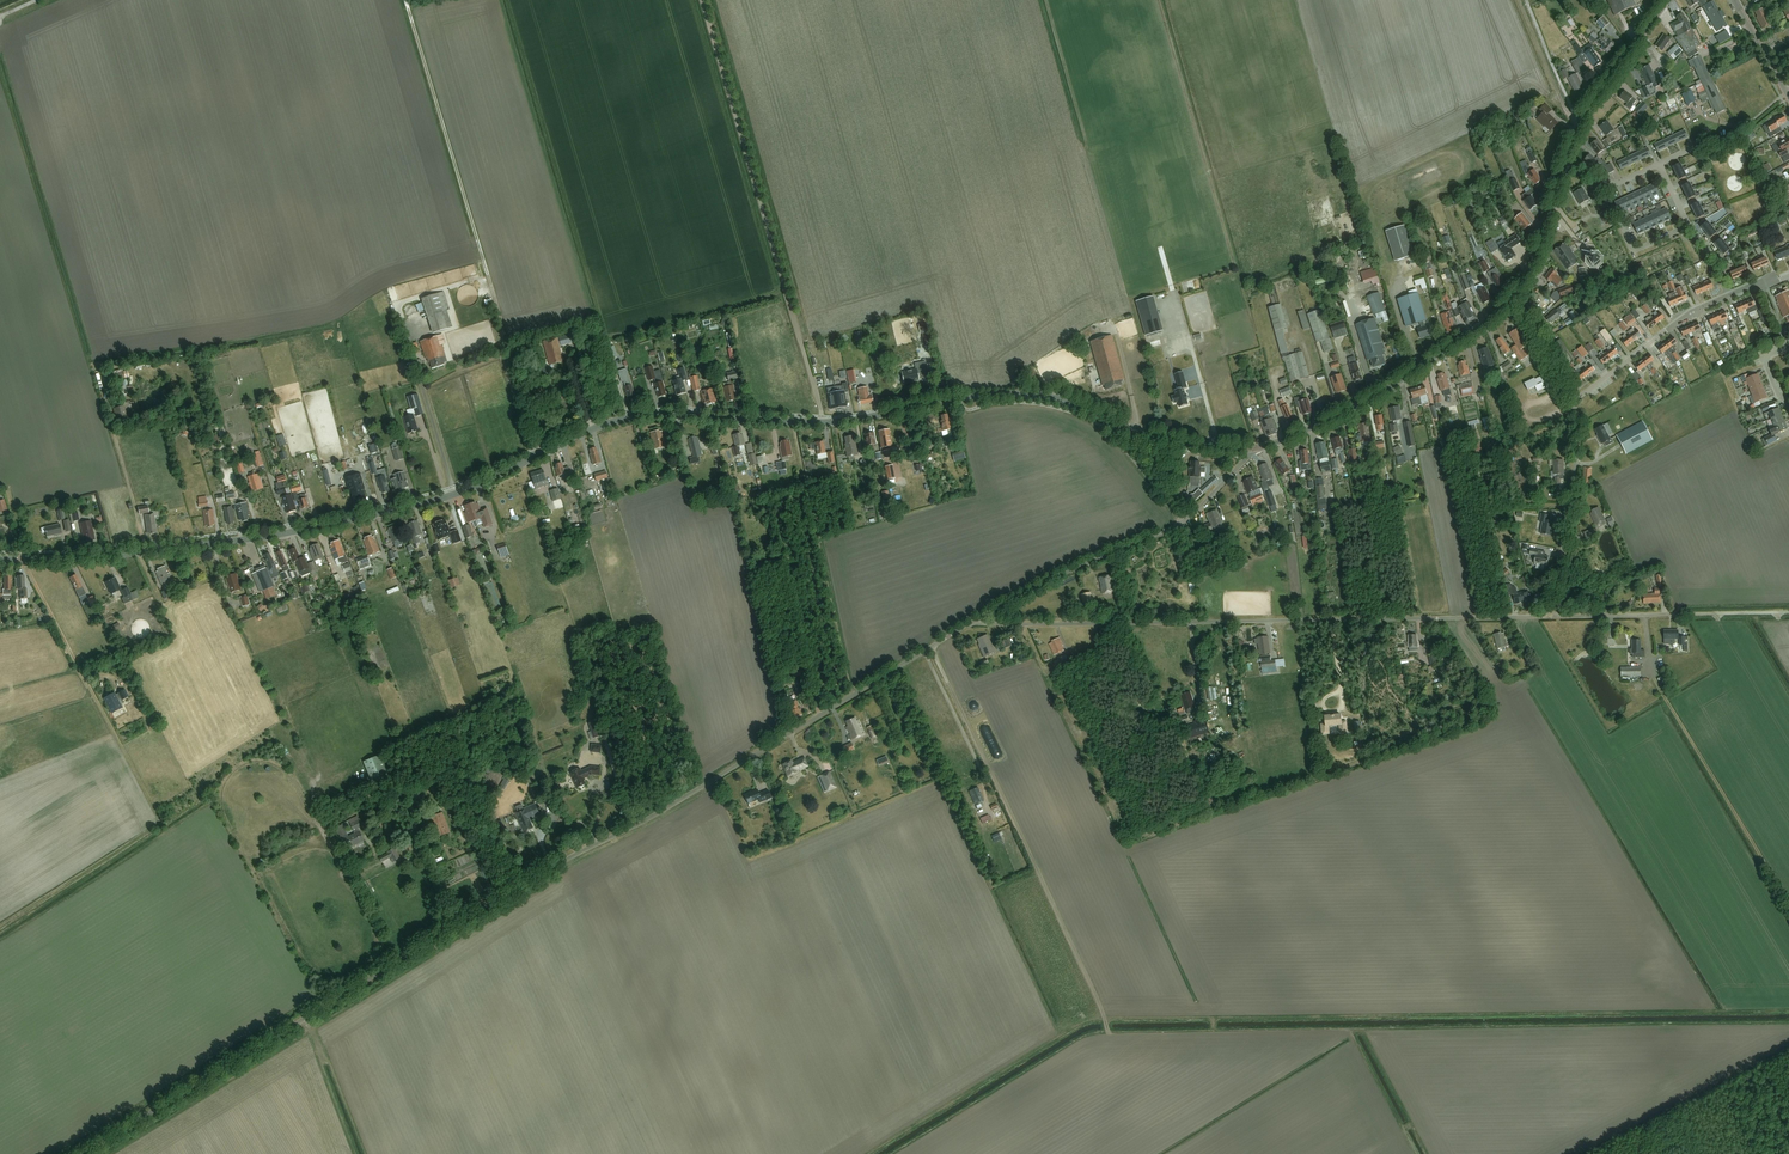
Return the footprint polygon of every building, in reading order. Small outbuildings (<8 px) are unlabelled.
[(1615,16),(1636,5),(1633,0),(1607,0),(1615,16)] [(1713,1),(1702,7),(1717,32),(1723,29),(1724,28),(1727,26),(1722,17),(1725,16),(1722,11),(1720,13),(1713,1)] [(1762,8),(1755,13),(1758,17),(1756,18),(1763,30),(1773,24),(1767,13),(1766,14),(1762,8)] [(1679,21),(1671,25),(1675,32),(1678,37),(1674,38),(1687,55),(1689,59),(1698,53),(1696,49),(1701,45),(1697,38),(1692,30),(1686,17),(1685,18),(1683,14),(1677,17),(1679,21)] [(1603,30),(1609,24),(1602,17),(1596,23),(1603,30)] [(1720,44),(1731,38),(1726,30),(1715,37),(1720,44)] [(1671,40),(1664,35),(1655,46),(1662,51),(1671,40)] [(1608,54),(1615,44),(1610,40),(1608,42),(1600,36),(1595,41),(1604,48),(1602,50),(1608,54)] [(1568,42),(1551,52),(1555,58),(1566,52),(1564,50),(1570,46),(1568,42)] [(1583,53),(1577,44),(1574,47),(1579,55),(1583,53)] [(1676,45),(1667,54),(1673,60),(1682,52),(1676,45)] [(1594,68),(1602,62),(1591,48),(1584,54),(1594,68)] [(1702,82),(1710,78),(1700,56),(1696,58),(1696,57),(1694,58),(1689,61),(1692,68),(1694,67),(1702,82)] [(1571,62),(1573,66),(1577,74),(1581,71),(1587,68),(1580,57),(1571,62)] [(1659,86),(1649,65),(1642,69),(1643,70),(1641,72),(1648,86),(1653,83),(1655,88),(1659,86)] [(1564,79),(1569,77),(1565,70),(1560,72),(1564,79)] [(1575,92),(1584,88),(1576,74),(1568,79),(1575,92)] [(1710,78),(1702,82),(1706,91),(1698,94),(1701,99),(1708,96),(1717,114),(1725,110),(1710,78)] [(1651,94),(1647,86),(1640,90),(1644,98),(1651,94)] [(1624,91),(1619,98),(1627,104),(1625,107),(1630,110),(1636,101),(1632,98),(1633,97),(1624,91)] [(1667,94),(1664,96),(1670,110),(1676,107),(1675,104),(1676,103),(1671,92),(1668,93),(1667,94)] [(1641,100),(1632,109),(1637,114),(1646,105),(1641,100)] [(1550,131),(1558,124),(1549,114),(1552,110),(1546,104),(1540,110),(1543,113),(1537,120),(1544,127),(1545,126),(1550,131)] [(1685,117),(1687,116),(1690,122),(1697,119),(1691,105),(1682,109),(1685,117)] [(1775,120),(1766,125),(1771,132),(1768,133),(1770,137),(1777,134),(1775,130),(1778,128),(1778,126),(1787,121),(1783,115),(1778,117),(1777,117),(1775,118),(1775,119),(1774,119),(1775,120)] [(1605,140),(1602,142),(1607,149),(1610,147),(1609,145),(1612,143),(1616,140),(1614,137),(1617,135),(1614,131),(1607,121),(1599,126),(1606,136),(1608,138),(1605,140)] [(1627,136),(1622,126),(1618,128),(1623,138),(1627,136)] [(1685,131),(1674,135),(1678,142),(1688,138),(1685,131)] [(1756,136),(1752,132),(1747,136),(1751,140),(1756,136)] [(1674,135),(1664,140),(1668,147),(1678,142),(1674,135)] [(1777,143),(1781,150),(1778,152),(1781,157),(1788,154),(1786,149),(1788,148),(1788,138),(1788,137),(1777,143)] [(1605,150),(1597,140),(1590,145),(1598,155),(1605,150)] [(1664,140),(1654,145),(1658,152),(1668,147),(1664,140)] [(1533,152),(1534,151),(1532,147),(1526,150),(1528,154),(1532,163),(1537,161),(1533,152)] [(1648,148),(1637,153),(1641,160),(1651,155),(1648,148)] [(1637,153),(1627,158),(1631,165),(1641,160),(1637,153)] [(1589,154),(1584,161),(1593,169),(1599,162),(1589,154)] [(1611,173),(1607,165),(1598,157),(1596,159),(1604,167),(1608,174),(1611,173)] [(1627,158),(1617,163),(1621,170),(1631,165),(1627,158)] [(1680,164),(1673,167),(1676,174),(1683,170),(1684,171),(1688,169),(1687,167),(1683,169),(1680,164)] [(1778,169),(1780,172),(1788,167),(1788,166),(1788,164),(1778,169)] [(1532,171),(1528,166),(1522,169),(1525,175),(1527,174),(1529,177),(1532,181),(1535,185),(1541,181),(1538,177),(1539,176),(1534,170),(1532,171)] [(1683,170),(1676,174),(1679,181),(1686,177),(1687,178),(1691,176),(1690,173),(1686,175),(1684,171),(1683,170)] [(1708,182),(1715,178),(1711,170),(1704,174),(1708,182)] [(1515,178),(1512,172),(1506,174),(1509,181),(1515,178)] [(1515,178),(1509,181),(1513,191),(1520,188),(1515,178)] [(1689,183),(1682,187),(1685,193),(1692,190),(1693,190),(1697,188),(1696,186),(1692,188),(1689,183)] [(1654,184),(1648,187),(1653,197),(1654,197),(1657,195),(1659,198),(1662,197),(1660,194),(1659,194),(1654,184)] [(1648,187),(1641,190),(1646,200),(1647,200),(1651,198),(1652,201),(1655,200),(1654,197),(1653,197),(1648,187)] [(1583,188),(1574,193),(1580,205),(1589,200),(1583,188)] [(1641,190),(1635,193),(1640,204),(1641,203),(1644,201),(1646,204),(1649,203),(1647,200),(1646,200),(1641,190)] [(1692,190),(1685,193),(1688,200),(1696,196),(1696,197),(1700,195),(1699,192),(1695,194),(1693,190),(1692,190)] [(1530,211),(1538,205),(1531,196),(1533,195),(1530,191),(1522,196),(1525,200),(1523,201),(1530,211)] [(1635,193),(1628,196),(1633,207),(1634,206),(1638,204),(1639,207),(1642,206),(1641,203),(1640,204),(1635,193)] [(1628,196),(1621,199),(1626,210),(1627,209),(1631,208),(1633,210),(1635,209),(1634,206),(1633,207),(1628,196)] [(1621,199),(1615,203),(1620,213),(1625,211),(1626,214),(1629,212),(1627,209),(1626,210),(1621,199)] [(1716,202),(1720,211),(1713,214),(1715,218),(1727,213),(1721,200),(1716,202)] [(1698,202),(1691,206),(1694,213),(1702,209),(1702,210),(1706,208),(1705,205),(1701,207),(1698,202)] [(1587,208),(1591,217),(1596,215),(1592,206),(1587,208)] [(1660,208),(1657,209),(1659,212),(1660,212),(1665,222),(1671,219),(1666,208),(1661,211),(1660,208)] [(1702,209),(1694,213),(1697,219),(1705,216),(1709,214),(1708,212),(1704,214),(1702,210),(1702,209)] [(1653,211),(1651,212),(1652,215),(1653,215),(1658,225),(1665,222),(1660,212),(1659,212),(1655,214),(1653,211)] [(1524,230),(1531,224),(1522,213),(1519,215),(1516,212),(1512,216),(1524,230)] [(1647,214),(1644,215),(1645,218),(1646,218),(1651,228),(1658,225),(1653,215),(1652,215),(1648,217),(1647,214)] [(1501,225),(1508,222),(1505,217),(1498,220),(1501,225)] [(1640,217),(1637,219),(1639,222),(1640,221),(1645,232),(1651,228),(1646,218),(1645,218),(1642,220),(1640,217)] [(1634,220),(1631,222),(1632,225),(1633,224),(1638,235),(1645,232),(1640,221),(1639,222),(1635,223),(1634,220)] [(1729,221),(1723,226),(1726,230),(1732,225),(1729,221)] [(1707,222),(1701,227),(1706,233),(1712,228),(1713,228),(1716,225),(1715,223),(1711,226),(1707,222)] [(1414,256),(1405,226),(1386,231),(1395,262),(1414,256)] [(1715,232),(1714,230),(1713,228),(1712,228),(1706,233),(1710,238),(1717,233),(1717,234),(1721,231),(1719,229),(1715,232)] [(1505,245),(1499,249),(1507,262),(1516,256),(1511,249),(1521,242),(1516,235),(1504,243),(1505,245)] [(1450,242),(1448,236),(1442,238),(1444,244),(1450,242)] [(1492,254),(1499,249),(1492,239),(1485,243),(1492,254)] [(1721,239),(1714,244),(1719,249),(1725,244),(1726,245),(1730,242),(1728,240),(1724,243),(1721,239)] [(1766,251),(1762,241),(1755,243),(1757,248),(1755,249),(1757,254),(1766,251)] [(1568,248),(1565,243),(1553,251),(1557,256),(1557,255),(1567,270),(1579,262),(1569,247),(1568,248)] [(1725,244),(1719,249),(1723,255),(1730,250),(1730,251),(1734,248),(1733,245),(1729,248),(1726,245),(1725,244)] [(1788,256),(1788,244),(1787,245),(1787,246),(1774,252),(1777,260),(1788,256)] [(1425,264),(1430,263),(1427,252),(1422,254),(1425,264)] [(1600,258),(1597,255),(1592,255),(1589,258),(1589,263),(1592,266),(1596,266),(1600,263),(1600,258)] [(1759,257),(1756,258),(1758,261),(1761,267),(1769,264),(1766,258),(1760,260),(1759,257)] [(1752,260),(1749,261),(1750,265),(1751,264),(1754,271),(1761,267),(1758,261),(1753,263),(1752,260)] [(1486,261),(1479,264),(1484,273),(1490,270),(1486,261)] [(1738,266),(1735,267),(1737,270),(1740,276),(1748,273),(1745,267),(1740,269),(1738,266)] [(1382,286),(1375,268),(1360,273),(1364,284),(1371,281),(1372,285),(1376,284),(1377,288),(1382,286)] [(1586,274),(1585,268),(1578,269),(1579,277),(1581,277),(1581,284),(1588,283),(1587,274),(1586,274)] [(1496,269),(1488,273),(1491,278),(1494,284),(1495,283),(1497,287),(1501,285),(1500,281),(1503,280),(1500,273),(1499,274),(1496,269)] [(1556,275),(1557,274),(1551,269),(1545,278),(1548,281),(1548,282),(1549,282),(1557,287),(1562,280),(1556,275)] [(1731,269),(1728,270),(1729,274),(1730,273),(1733,280),(1740,276),(1737,270),(1732,272),(1731,269)] [(1464,291),(1470,289),(1465,275),(1459,277),(1464,291)] [(1702,285),(1705,292),(1714,288),(1710,280),(1704,283),(1704,284),(1702,285)] [(1705,292),(1702,285),(1699,286),(1699,285),(1693,287),(1696,295),(1705,292)] [(1276,286),(1268,288),(1273,306),(1268,307),(1275,331),(1283,362),(1285,361),(1291,382),(1301,379),(1309,377),(1302,352),(1301,352),(1300,349),(1295,351),(1296,353),(1290,355),(1284,333),(1289,332),(1281,304),(1280,304),(1276,286)] [(1553,293),(1551,297),(1557,302),(1561,298),(1573,293),(1570,286),(1553,293)] [(1674,292),(1679,303),(1688,299),(1682,287),(1676,289),(1673,290),(1674,292)] [(1483,304),(1491,300),(1484,288),(1477,291),(1483,304)] [(1775,297),(1779,304),(1778,305),(1784,318),(1785,317),(1788,323),(1788,322),(1788,291),(1787,288),(1783,289),(1785,293),(1775,297)] [(443,292),(421,298),(432,334),(454,327),(443,292)] [(1670,307),(1679,303),(1674,292),(1668,295),(1670,299),(1667,300),(1670,307)] [(1373,315),(1385,311),(1379,293),(1367,297),(1373,315)] [(1418,293),(1397,299),(1406,327),(1420,323),(1421,328),(1417,329),(1420,338),(1433,335),(1430,325),(1425,327),(1424,322),(1426,321),(1418,293)] [(1447,294),(1440,296),(1442,302),(1444,301),(1447,310),(1448,310),(1449,312),(1441,314),(1445,329),(1446,328),(1448,333),(1456,330),(1454,325),(1454,326),(1452,319),(1454,318),(1451,309),(1452,309),(1447,294)] [(1164,331),(1154,297),(1136,302),(1146,336),(1164,331)] [(1752,299),(1744,302),(1747,309),(1749,314),(1757,310),(1756,307),(1752,299)] [(1472,321),(1463,305),(1459,307),(1458,306),(1457,306),(1456,302),(1451,304),(1456,318),(1461,315),(1467,324),(1472,321)] [(1463,305),(1472,321),(1477,318),(1468,302),(1463,305)] [(1744,310),(1747,309),(1744,302),(1735,306),(1739,314),(1745,312),(1744,310)] [(1568,309),(1565,304),(1556,310),(1555,310),(1550,313),(1551,315),(1546,319),(1549,323),(1551,322),(1551,323),(1560,316),(1559,315),(1568,309)] [(1763,323),(1767,321),(1762,309),(1757,311),(1763,323)] [(1334,350),(1320,310),(1307,315),(1316,343),(1320,342),(1324,353),(1334,350)] [(1716,314),(1719,321),(1722,320),(1722,321),(1728,319),(1725,311),(1716,314)] [(1650,316),(1657,324),(1665,318),(1660,312),(1658,314),(1656,312),(1650,316)] [(1636,321),(1635,320),(1631,314),(1624,320),(1628,326),(1636,321)] [(1708,318),(1711,326),(1713,330),(1719,328),(1717,324),(1717,322),(1719,321),(1716,314),(1708,318)] [(1649,330),(1657,324),(1650,316),(1645,320),(1647,322),(1645,324),(1649,330)] [(1738,324),(1739,328),(1743,326),(1742,323),(1739,317),(1735,319),(1737,325),(1738,324)] [(1383,356),(1385,355),(1383,350),(1385,350),(1375,318),(1355,325),(1367,361),(1371,360),(1374,368),(1385,364),(1383,356)] [(1572,318),(1564,322),(1567,326),(1574,322),(1572,318)] [(1618,321),(1620,324),(1626,331),(1628,329),(1620,319),(1618,321)] [(1344,321),(1330,325),(1333,333),(1346,328),(1344,321)] [(1689,326),(1692,333),(1695,332),(1696,335),(1699,333),(1698,330),(1701,329),(1698,322),(1689,326)] [(926,323),(918,325),(920,331),(928,329),(926,323)] [(1689,334),(1692,333),(1689,326),(1680,330),(1683,337),(1686,336),(1687,338),(1690,337),(1689,334)] [(1520,351),(1526,347),(1528,346),(1517,329),(1515,331),(1513,328),(1509,330),(1511,333),(1509,334),(1516,345),(1520,351)] [(1612,339),(1605,329),(1600,333),(1607,343),(1612,339)] [(1627,333),(1634,341),(1641,336),(1637,330),(1634,332),(1633,329),(1627,333)] [(1709,346),(1714,344),(1709,332),(1704,334),(1709,346)] [(1626,347),(1634,341),(1627,333),(1622,337),(1624,339),(1621,341),(1626,347)] [(425,359),(427,359),(428,363),(430,362),(432,369),(444,365),(443,363),(446,362),(441,345),(445,344),(442,335),(420,342),(425,359)] [(573,343),(571,335),(543,342),(549,363),(553,362),(553,364),(563,361),(560,346),(573,343)] [(1121,383),(1124,379),(1111,335),(1090,342),(1102,384),(1104,383),(1106,391),(1122,386),(1121,383)] [(830,358),(838,357),(834,337),(826,339),(830,358)] [(1673,337),(1665,343),(1670,349),(1673,353),(1675,352),(1676,351),(1674,349),(1677,347),(1676,346),(1675,345),(1677,343),(1673,337)] [(1511,351),(1506,344),(1505,344),(1501,338),(1496,341),(1501,348),(1500,349),(1504,355),(1511,351)] [(1560,355),(1561,354),(1567,350),(1561,340),(1560,339),(1552,344),(1553,345),(1560,355)] [(417,342),(411,344),(415,354),(421,352),(417,342)] [(1594,349),(1590,343),(1584,347),(1589,353),(1594,349)] [(1665,354),(1666,355),(1669,358),(1672,356),(1671,355),(1673,353),(1670,349),(1665,343),(1657,348),(1662,354),(1664,353),(1665,354)] [(1531,355),(1526,347),(1520,351),(1516,345),(1511,349),(1520,362),(1531,355)] [(1582,346),(1577,350),(1583,358),(1588,354),(1584,349),(1582,346)] [(1604,350),(1610,359),(1618,353),(1614,347),(1611,349),(1609,346),(1604,350)] [(584,350),(585,356),(595,353),(593,347),(584,350)] [(1488,348),(1479,351),(1482,358),(1481,358),(1485,369),(1494,365),(1488,348)] [(1603,364),(1610,359),(1604,350),(1599,354),(1601,357),(1598,358),(1603,364)] [(1690,356),(1686,351),(1680,355),(1684,360),(1690,356)] [(1650,354),(1642,360),(1647,366),(1650,371),(1653,369),(1651,366),(1654,365),(1653,363),(1652,362),(1654,360),(1650,354)] [(1644,368),(1647,366),(1642,360),(1634,366),(1639,372),(1641,370),(1643,372),(1646,371),(1644,368)] [(916,369),(902,372),(904,384),(919,380),(918,377),(929,375),(926,361),(914,364),(916,369)] [(1466,366),(1465,361),(1459,363),(1460,365),(1458,366),(1461,377),(1470,374),(1468,366),(1466,366)] [(1355,382),(1362,380),(1361,375),(1359,369),(1356,362),(1349,364),(1352,372),(1351,372),(1355,382)] [(1509,362),(1502,366),(1505,371),(1512,367),(1509,362)] [(1583,370),(1587,376),(1595,370),(1591,364),(1588,366),(1586,364),(1583,366),(1585,368),(1583,370)] [(649,381),(654,379),(656,379),(654,372),(652,367),(645,369),(649,381)] [(677,370),(678,373),(679,376),(675,378),(676,381),(673,382),(677,395),(686,393),(682,381),(687,380),(688,380),(684,368),(677,370)] [(122,369),(110,372),(113,382),(125,378),(122,369)] [(1587,376),(1583,370),(1581,371),(1579,369),(1576,371),(1578,374),(1575,376),(1580,382),(1587,376)] [(656,379),(654,379),(655,384),(654,384),(656,389),(655,390),(656,392),(657,392),(658,397),(666,395),(662,382),(663,381),(660,370),(654,372),(656,379)] [(1175,392),(1170,393),(1173,402),(1174,401),(1177,400),(1179,407),(1187,405),(1185,398),(1186,398),(1187,398),(1185,392),(1185,393),(1184,393),(1182,387),(1186,386),(1182,371),(1174,373),(1178,386),(1173,387),(1175,392)] [(733,400),(736,399),(733,386),(732,380),(737,379),(736,372),(727,374),(729,387),(723,388),(726,402),(728,401),(728,402),(734,401),(733,400)] [(1636,372),(1631,375),(1636,382),(1638,381),(1642,379),(1636,372)] [(1443,375),(1443,373),(1438,375),(1439,379),(1437,380),(1441,392),(1444,390),(1445,394),(1451,392),(1450,389),(1445,374),(1443,375)] [(1758,374),(1745,379),(1748,385),(1760,380),(1758,374)] [(1337,394),(1346,390),(1341,375),(1331,378),(1337,394)] [(692,392),(700,390),(697,380),(698,380),(697,376),(689,378),(692,392)] [(1545,382),(1542,376),(1535,380),(1535,379),(1524,384),(1528,391),(1535,387),(1538,392),(1545,388),(1543,383),(1545,382)] [(628,397),(634,396),(633,391),(631,385),(630,385),(628,379),(623,380),(625,387),(626,391),(628,397)] [(1760,380),(1748,385),(1750,391),(1763,386),(1760,380)] [(843,391),(836,392),(838,409),(847,407),(845,393),(849,393),(847,383),(842,384),(843,391)] [(1474,395),(1472,383),(1460,385),(1462,397),(1474,395)] [(536,399),(554,393),(551,385),(538,389),(533,391),(536,399)] [(1420,399),(1422,405),(1429,403),(1426,395),(1427,394),(1425,386),(1417,388),(1420,397),(1420,399)] [(1763,386),(1750,391),(1753,397),(1765,392),(1763,386)] [(832,393),(827,394),(830,410),(838,409),(836,392),(835,387),(831,388),(832,393)] [(860,398),(859,398),(860,405),(873,403),(872,396),(871,396),(870,393),(868,393),(867,387),(858,389),(860,395),(859,395),(860,398)] [(1292,394),(1289,387),(1280,391),(1283,398),(1292,394)] [(1420,397),(1417,388),(1410,391),(1413,399),(1411,399),(1413,406),(1418,404),(1419,406),(1422,405),(1420,399),(1420,397)] [(701,392),(703,401),(704,400),(705,404),(707,403),(708,405),(717,403),(714,392),(713,393),(712,389),(701,392)] [(1765,392),(1753,397),(1755,403),(1767,398),(1765,392)] [(1303,416),(1312,413),(1308,399),(1304,400),(1303,397),(1294,399),(1296,408),(1300,407),(1303,416)] [(1286,420),(1292,417),(1287,405),(1286,406),(1283,399),(1278,401),(1286,420)] [(124,406),(113,409),(117,423),(127,420),(124,406)] [(1399,406),(1389,408),(1392,422),(1393,422),(1394,424),(1390,425),(1391,433),(1398,432),(1397,424),(1399,423),(1399,420),(1402,420),(1399,406)] [(403,418),(408,434),(418,431),(414,417),(416,416),(416,417),(423,415),(421,407),(420,407),(415,409),(414,409),(415,414),(403,418)] [(1252,411),(1251,408),(1247,409),(1249,415),(1250,415),(1253,421),(1259,419),(1255,410),(1252,411)] [(1771,419),(1782,415),(1779,408),(1764,414),(1765,416),(1769,415),(1771,419)] [(943,432),(952,429),(950,419),(948,420),(947,415),(941,416),(942,423),(941,423),(943,432)] [(1382,425),(1384,425),(1382,415),(1375,416),(1377,426),(1378,431),(1382,430),(1382,425)] [(1769,428),(1784,422),(1782,415),(1771,419),(1773,424),(1768,426),(1769,428)] [(1268,427),(1271,436),(1276,434),(1276,432),(1278,431),(1272,418),(1267,420),(1270,426),(1268,427)] [(1267,438),(1271,436),(1268,427),(1270,426),(1267,420),(1260,423),(1267,438)] [(1410,422),(1404,423),(1407,440),(1410,440),(1411,447),(1415,446),(1410,422)] [(1626,454),(1653,440),(1643,422),(1616,436),(1626,454)] [(1769,428),(1770,430),(1769,431),(1771,434),(1771,435),(1772,436),(1772,437),(1772,436),(1774,436),(1774,435),(1777,434),(1777,433),(1787,429),(1784,422),(1769,428)] [(1371,441),(1368,423),(1360,424),(1361,427),(1358,427),(1359,434),(1356,435),(1357,441),(1360,440),(1361,443),(1362,443),(1363,446),(1371,445),(1371,441)] [(1607,448),(1614,444),(1612,440),(1611,440),(1603,426),(1595,430),(1599,438),(1598,439),(1602,446),(1605,444),(1607,448)] [(882,448),(892,446),(889,430),(879,432),(882,448)] [(1479,440),(1476,430),(1470,432),(1473,441),(1479,440)] [(651,441),(653,450),(666,447),(662,431),(659,432),(659,431),(649,433),(651,441)] [(874,445),(875,444),(873,433),(869,434),(868,434),(865,434),(866,441),(865,442),(866,444),(867,445),(867,446),(870,445),(871,451),(875,450),(874,445)] [(740,434),(732,436),(735,447),(732,448),(735,457),(740,455),(738,447),(745,445),(743,435),(741,435),(740,434)] [(1777,441),(1774,436),(1772,436),(1772,437),(1772,436),(1771,435),(1765,437),(1761,439),(1765,447),(1767,446),(1777,441)] [(847,458),(858,456),(855,443),(854,443),(853,436),(845,438),(846,444),(845,445),(847,458)] [(953,445),(962,442),(960,436),(951,438),(953,445)] [(689,459),(691,464),(700,462),(699,457),(700,456),(699,451),(701,451),(697,437),(695,438),(694,437),(689,438),(690,439),(688,440),(691,453),(693,453),(695,457),(689,459)] [(1342,447),(1339,437),(1332,439),(1335,449),(1334,449),(1336,456),(1339,455),(1342,464),(1346,463),(1343,454),(1344,453),(1343,447),(1342,447)] [(787,442),(787,440),(781,441),(781,443),(780,443),(781,447),(780,447),(782,461),(789,460),(788,456),(792,456),(790,442),(787,442)] [(825,453),(823,441),(815,443),(815,444),(811,444),(810,446),(811,449),(813,450),(816,449),(817,455),(825,453)] [(642,456),(648,454),(645,442),(639,444),(642,456)] [(1328,459),(1325,443),(1316,445),(1320,461),(1328,459)] [(378,452),(376,444),(369,446),(371,454),(378,452)] [(1399,446),(1392,449),(1396,457),(1402,454),(1399,446)] [(404,459),(401,447),(392,449),(396,461),(404,459)] [(598,453),(597,453),(596,448),(589,450),(591,455),(590,455),(593,465),(601,463),(598,453)] [(1351,461),(1357,460),(1355,449),(1349,450),(1351,461)] [(1308,456),(1307,450),(1301,451),(1302,462),(1299,462),(1300,471),(1311,470),(1310,464),(1311,463),(1310,455),(1308,456)] [(285,452),(280,454),(282,460),(288,459),(285,452)] [(835,463),(833,452),(827,453),(828,464),(835,463)] [(252,457),(256,468),(262,466),(263,468),(265,468),(264,465),(264,466),(260,454),(252,457)] [(753,454),(747,455),(750,466),(757,465),(755,454),(753,454)] [(1396,457),(1398,464),(1406,463),(1405,455),(1396,457)] [(1279,460),(1273,464),(1282,476),(1289,470),(1285,464),(1286,464),(1282,460),(1280,462),(1279,460)] [(1555,477),(1555,486),(1560,486),(1560,479),(1563,479),(1563,474),(1564,474),(1563,462),(1561,462),(1561,460),(1553,461),(1554,474),(1558,474),(1558,477),(1555,477)] [(785,461),(776,463),(777,471),(787,470),(785,461)] [(377,474),(377,471),(374,462),(368,464),(371,475),(376,474),(377,474)] [(1200,487),(1200,484),(1200,478),(1201,478),(1201,473),(1205,473),(1205,468),(1201,467),(1200,467),(1200,462),(1191,462),(1190,477),(1190,484),(1190,486),(1200,487)] [(1331,471),(1329,462),(1320,464),(1322,473),(1331,471)] [(564,475),(566,483),(571,482),(568,473),(565,474),(564,469),(563,469),(561,464),(555,466),(556,471),(555,471),(557,477),(564,475)] [(1267,464),(1259,467),(1261,471),(1260,471),(1263,479),(1261,479),(1263,483),(1261,483),(1263,489),(1268,487),(1267,486),(1274,483),(1272,479),(1273,479),(1270,469),(1269,469),(1267,464)] [(895,478),(892,465),(884,467),(887,479),(895,478)] [(377,478),(380,490),(381,489),(382,494),(389,492),(385,478),(388,477),(385,468),(377,471),(377,474),(376,474),(377,478)] [(1590,488),(1592,468),(1584,468),(1582,487),(1590,488)] [(332,485),(328,470),(323,471),(327,486),(332,485)] [(535,490),(548,486),(543,470),(530,474),(535,490)] [(608,478),(606,471),(594,474),(596,482),(608,478)] [(252,492),(263,488),(259,474),(248,477),(252,492)] [(360,474),(345,478),(350,494),(351,493),(351,494),(353,500),(365,497),(363,490),(365,489),(360,474)] [(395,479),(391,480),(394,490),(398,489),(400,488),(400,490),(405,488),(408,487),(404,474),(394,477),(395,479)] [(284,475),(276,478),(278,484),(286,481),(284,475)] [(1247,494),(1249,494),(1251,498),(1261,494),(1259,490),(1253,477),(1245,480),(1245,482),(1243,483),(1247,494)] [(1198,502),(1206,495),(1204,493),(1214,484),(1211,480),(1195,495),(1194,494),(1190,495),(1191,502),(1196,500),(1198,502)] [(1317,500),(1325,499),(1323,486),(1323,480),(1315,480),(1317,500)] [(300,485),(290,487),(292,493),(302,491),(300,485)] [(1295,497),(1300,496),(1299,488),(1292,489),(1292,492),(1293,497),(1295,497)] [(562,500),(559,489),(550,491),(553,502),(562,500)] [(592,489),(581,492),(582,498),(594,494),(592,489)] [(889,490),(882,492),(884,500),(891,498),(889,490)] [(309,508),(305,494),(297,496),(301,510),(305,509),(308,508),(309,508)] [(1261,494),(1249,499),(1253,507),(1264,502),(1261,494)] [(291,495),(282,498),(284,505),(283,506),(284,508),(285,508),(287,513),(296,510),(291,495)] [(1244,496),(1237,499),(1242,509),(1249,506),(1244,496)] [(207,501),(206,497),(198,498),(199,504),(198,504),(199,508),(208,506),(208,501),(207,501)] [(249,516),(246,503),(236,506),(240,521),(242,521),(242,522),(248,521),(247,519),(249,519),(248,516),(249,516)] [(475,503),(470,504),(475,521),(482,518),(485,528),(493,525),(487,508),(480,510),(478,504),(476,504),(475,503)] [(468,523),(475,521),(470,504),(464,506),(467,513),(465,513),(468,523)] [(142,507),(138,508),(140,515),(150,513),(148,508),(148,505),(142,507)] [(233,522),(235,522),(232,507),(223,508),(226,524),(228,523),(228,525),(234,524),(233,522)] [(1596,525),(1605,520),(1599,507),(1591,511),(1592,512),(1590,513),(1596,525)] [(63,508),(57,509),(57,511),(59,521),(65,520),(63,508)] [(215,525),(213,510),(203,511),(205,526),(207,526),(208,528),(213,527),(213,525),(215,525)] [(1210,524),(1201,527),(1204,534),(1213,530),(1213,532),(1220,529),(1219,528),(1223,527),(1222,524),(1223,524),(1220,516),(1219,517),(1216,510),(1207,514),(1210,524)] [(149,535),(157,534),(154,514),(144,515),(147,534),(149,534),(149,535)] [(1541,514),(1540,522),(1542,522),(1541,528),(1540,533),(1540,534),(1551,536),(1552,527),(1553,528),(1554,522),(1548,521),(1549,515),(1541,514)] [(65,532),(71,530),(70,519),(63,520),(65,532)] [(95,540),(90,521),(80,524),(84,543),(95,540)] [(417,522),(415,522),(415,521),(410,523),(410,524),(408,525),(415,544),(419,542),(417,537),(422,535),(417,522)] [(448,530),(445,521),(434,524),(436,532),(438,540),(450,536),(453,544),(461,541),(457,531),(450,534),(449,530),(448,530)] [(62,534),(60,525),(45,528),(46,537),(62,534)] [(467,538),(473,536),(469,525),(463,527),(467,538)] [(389,530),(388,531),(393,542),(395,548),(403,545),(401,539),(397,528),(394,529),(394,527),(389,529),(389,530)] [(364,538),(365,540),(363,541),(367,550),(366,550),(369,556),(380,552),(374,537),(372,538),(371,536),(364,538)] [(345,556),(339,541),(337,542),(336,542),(331,544),(332,546),(330,546),(331,549),(335,560),(338,559),(340,563),(341,562),(342,564),(348,562),(346,556),(345,556)] [(435,554),(440,552),(437,543),(432,545),(435,554)] [(324,558),(318,544),(316,545),(310,547),(311,548),(310,549),(311,552),(310,552),(314,562),(324,558)] [(507,552),(504,544),(498,546),(502,556),(507,554),(506,553),(507,552)] [(414,551),(412,545),(406,547),(409,553),(409,552),(410,556),(416,554),(414,550),(414,551)] [(297,553),(295,548),(289,551),(291,556),(290,556),(290,557),(290,558),(290,559),(291,559),(293,563),(296,562),(302,577),(311,573),(309,569),(308,569),(304,557),(300,559),(298,553),(297,553)] [(1538,550),(1530,549),(1529,555),(1535,556),(1534,563),(1547,565),(1548,557),(1537,555),(1538,550)] [(394,553),(393,550),(388,552),(391,560),(396,559),(395,558),(398,557),(397,552),(394,553)] [(283,556),(281,551),(276,554),(278,560),(277,560),(281,568),(282,568),(284,572),(281,574),(283,580),(287,579),(284,572),(289,571),(286,566),(287,565),(283,556)] [(276,596),(273,587),(274,587),(270,576),(274,574),(276,578),(279,576),(272,558),(271,558),(269,554),(264,556),(266,560),(265,561),(268,568),(266,568),(265,566),(255,570),(256,572),(252,574),(259,593),(263,591),(266,599),(276,596)] [(489,575),(481,554),(473,557),(481,579),(489,575)] [(371,567),(367,555),(356,559),(360,571),(371,567)] [(354,576),(349,563),(342,566),(345,573),(347,573),(349,578),(354,576)] [(158,572),(156,573),(162,586),(172,581),(169,574),(167,574),(166,572),(167,571),(165,566),(157,570),(158,572)] [(398,581),(392,568),(387,570),(392,584),(398,581)] [(229,578),(226,579),(230,593),(241,590),(236,574),(228,576),(229,578)] [(75,575),(70,578),(73,584),(72,584),(76,590),(75,591),(79,598),(86,595),(78,579),(77,580),(75,575)] [(1103,594),(1114,592),(1110,576),(1099,578),(1103,594)] [(11,581),(11,577),(5,577),(5,581),(3,581),(3,583),(1,583),(1,589),(2,589),(2,595),(11,595),(10,592),(11,592),(11,590),(12,590),(11,581)] [(105,583),(102,585),(104,589),(107,587),(111,595),(120,590),(115,578),(105,583)] [(450,589),(460,585),(458,578),(448,581),(450,589)] [(313,582),(307,585),(310,592),(316,590),(313,582)] [(366,589),(364,582),(358,584),(361,591),(366,589)] [(493,582),(487,584),(495,609),(501,607),(493,582)] [(1515,604),(1520,603),(1520,602),(1525,601),(1525,602),(1531,600),(1529,591),(1523,593),(1523,592),(1517,594),(1516,591),(1517,591),(1516,588),(1515,587),(1514,587),(1513,587),(1513,586),(1512,586),(1512,585),(1512,584),(1511,584),(1510,584),(1506,585),(1509,596),(1513,595),(1515,604)] [(361,600),(356,587),(351,589),(356,603),(361,600)] [(128,588),(121,591),(124,598),(121,599),(124,605),(139,597),(136,591),(131,594),(128,588)] [(1645,596),(1643,596),(1644,604),(1661,603),(1660,593),(1659,589),(1655,589),(1655,594),(1645,594),(1645,596)] [(1084,604),(1090,602),(1089,593),(1082,595),(1084,604)] [(247,595),(239,598),(242,607),(245,606),(245,608),(249,607),(249,605),(250,605),(250,604),(252,604),(251,599),(249,600),(247,595)] [(262,612),(265,608),(261,604),(257,608),(262,612)] [(36,617),(44,615),(42,608),(34,611),(36,617)] [(1678,630),(1664,631),(1664,639),(1664,644),(1672,644),(1672,643),(1675,643),(1675,639),(1678,639),(1678,630)] [(1497,649),(1507,647),(1504,633),(1501,634),(1501,633),(1493,635),(1497,649)] [(984,658),(995,652),(987,635),(979,638),(981,643),(978,645),(984,658)] [(1417,647),(1418,647),(1418,642),(1417,642),(1417,635),(1408,636),(1409,643),(1408,643),(1408,648),(1409,647),(1409,651),(1418,651),(1417,647)] [(1260,655),(1270,653),(1268,636),(1257,638),(1258,644),(1259,644),(1260,655)] [(1679,637),(1679,645),(1683,645),(1684,645),(1684,640),(1688,640),(1688,637),(1679,637)] [(1009,638),(1003,641),(1006,648),(1012,645),(1009,638)] [(1054,656),(1064,651),(1062,647),(1064,646),(1060,638),(1052,641),(1052,643),(1049,644),(1054,656)] [(1630,649),(1630,654),(1632,654),(1632,658),(1644,658),(1644,651),(1640,651),(1640,641),(1632,641),(1632,642),(1632,646),(1632,649),(1630,649)] [(1614,645),(1614,658),(1617,657),(1617,665),(1628,664),(1627,649),(1617,650),(1616,645),(1614,645)] [(1063,664),(1068,662),(1066,655),(1060,658),(1063,664)] [(1437,665),(1434,655),(1428,657),(1430,666),(1437,665)] [(1271,661),(1271,656),(1260,657),(1262,674),(1276,673),(1275,660),(1271,661)] [(806,676),(806,674),(807,674),(806,667),(794,670),(795,676),(801,675),(801,677),(806,676)] [(1621,677),(1641,677),(1641,667),(1621,668),(1621,677)] [(1217,686),(1208,687),(1209,699),(1218,699),(1217,686)] [(128,697),(125,690),(117,694),(120,701),(128,697)] [(103,698),(110,711),(121,705),(113,691),(105,696),(106,697),(103,698)] [(1185,710),(1195,707),(1190,692),(1183,694),(1183,696),(1181,697),(1185,710)] [(793,702),(793,701),(788,702),(790,709),(789,709),(791,718),(799,716),(798,714),(801,713),(800,710),(800,709),(800,707),(799,708),(797,701),(793,702)] [(1320,724),(1321,735),(1330,734),(1329,727),(1339,726),(1340,734),(1348,733),(1347,721),(1342,721),(1341,714),(1324,715),(1325,723),(1320,724)] [(852,740),(864,735),(858,721),(856,722),(855,718),(848,721),(849,723),(847,724),(848,727),(846,728),(852,740)] [(1189,737),(1210,730),(1206,719),(1195,722),(1196,724),(1186,727),(1189,737)] [(155,722),(147,725),(150,731),(158,728),(155,722)] [(599,737),(594,722),(588,724),(591,732),(588,733),(590,740),(599,737)] [(872,739),(876,737),(877,737),(871,727),(868,728),(870,731),(868,732),(872,739)] [(845,754),(854,750),(851,743),(843,747),(845,754)] [(601,754),(602,746),(592,745),(591,752),(601,754)] [(285,755),(289,752),(285,746),(281,748),(285,755)] [(390,777),(381,755),(364,762),(372,784),(390,777)] [(791,761),(783,765),(788,776),(797,772),(797,771),(807,766),(804,759),(792,764),(791,761)] [(1210,779),(1216,777),(1212,762),(1206,764),(1210,779)] [(580,768),(570,773),(577,788),(580,787),(581,787),(583,786),(583,785),(585,784),(584,778),(592,775),(600,776),(601,768),(591,767),(581,771),(580,768)] [(838,788),(831,772),(820,777),(827,793),(838,788)] [(978,788),(969,792),(975,805),(979,803),(983,801),(978,788)] [(757,790),(744,796),(748,804),(758,800),(760,803),(771,798),(768,790),(759,794),(757,790)] [(523,809),(524,809),(515,813),(523,832),(533,828),(529,819),(539,815),(535,804),(523,809)] [(994,813),(999,811),(996,804),(990,806),(992,811),(993,810),(994,813)] [(442,813),(431,817),(439,837),(450,833),(442,813)] [(991,817),(990,818),(988,815),(980,819),(983,824),(992,820),(991,817)] [(342,825),(335,829),(340,839),(343,837),(344,839),(348,849),(363,841),(359,831),(358,832),(357,830),(363,827),(359,819),(359,820),(357,817),(349,821),(355,834),(348,837),(347,834),(342,825)] [(509,825),(512,835),(518,833),(514,823),(509,825)] [(1002,840),(998,833),(991,836),(995,843),(1002,840)] [(387,854),(379,858),(382,863),(390,858),(393,863),(400,859),(395,848),(387,853),(387,854)]
